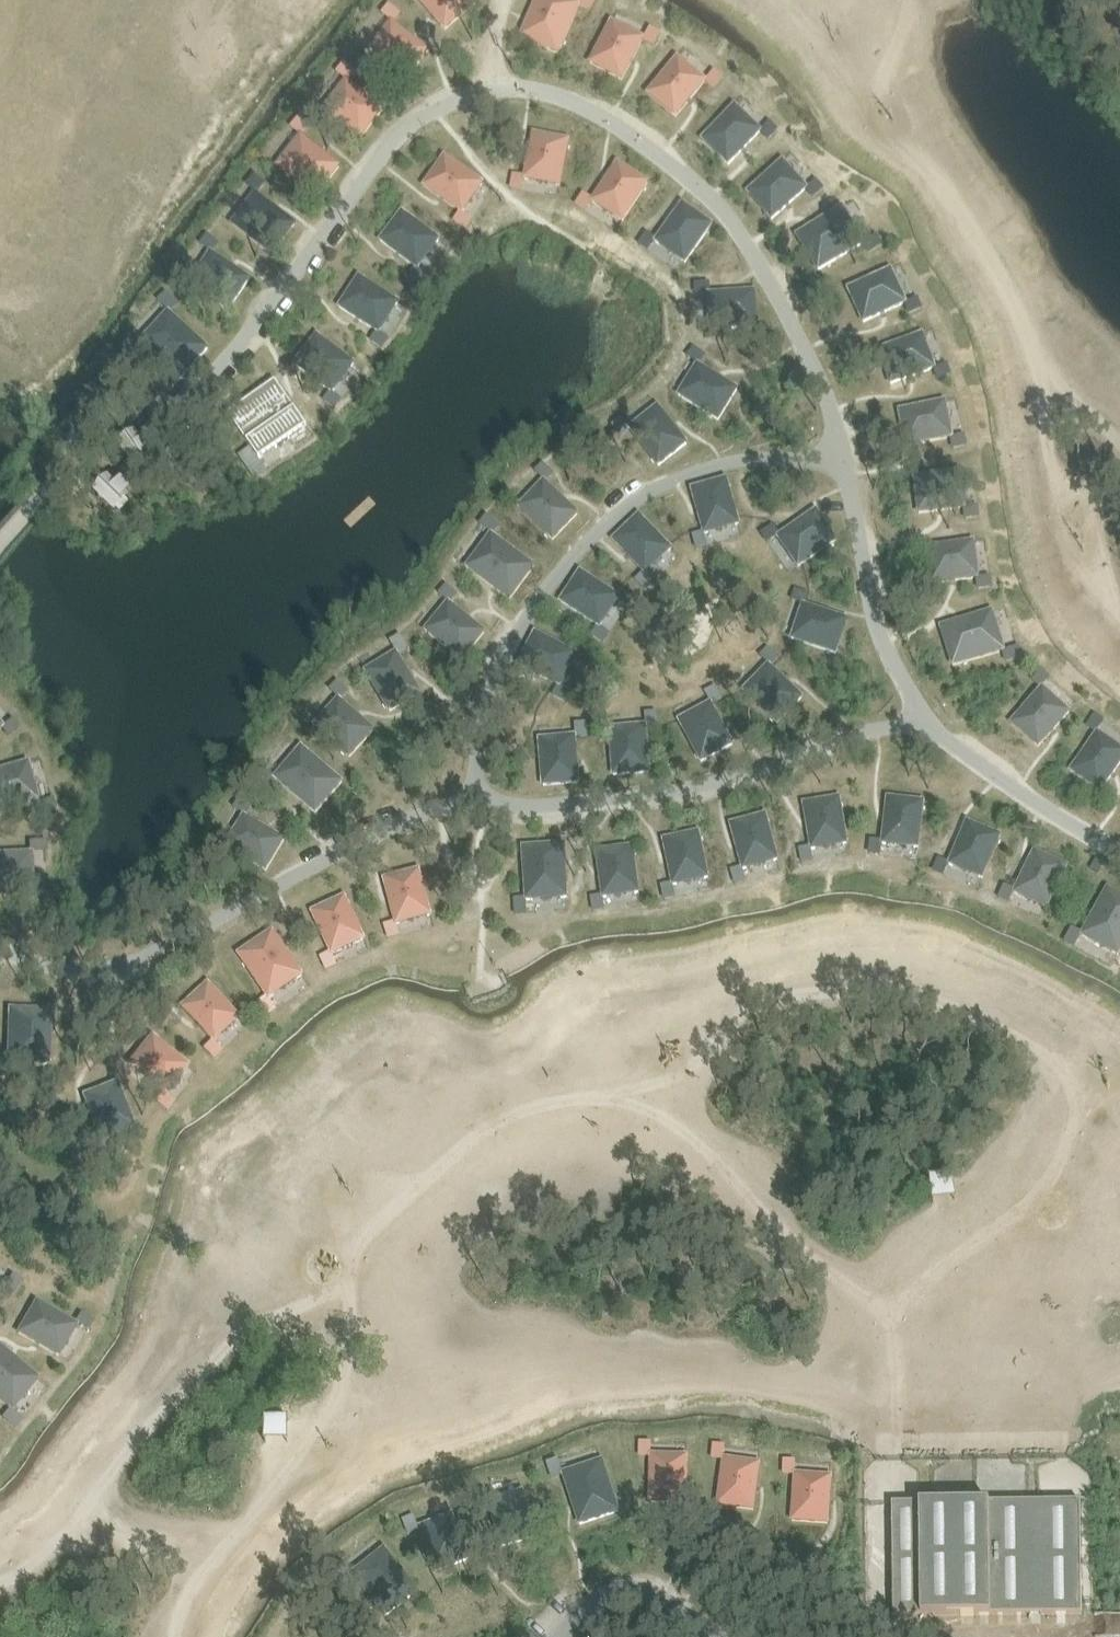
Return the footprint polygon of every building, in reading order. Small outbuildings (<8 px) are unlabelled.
[(445,29),(477,2),(475,0),(421,0),(445,29)] [(521,36),(559,53),(580,4),(572,0),(537,0),(521,36)] [(427,49),(390,20),(368,49),(405,77),(427,49)] [(612,21),(590,62),(622,79),(644,37),(612,21)] [(678,57),(648,93),(676,116),(706,80),(678,57)] [(382,107),(345,79),(323,107),(360,135),(382,107)] [(735,105),(703,138),(729,163),(761,130),(735,105)] [(560,185),(569,139),(534,132),(525,178),(560,185)] [(340,166),(301,137),(279,166),(317,196),(340,166)] [(483,182),(445,155),(424,185),(463,211),(483,182)] [(783,160),(748,191),(772,218),(807,187),(783,160)] [(623,220),(648,181),(618,161),(593,201),(623,220)] [(295,224),(257,195),(234,224),(272,253),(295,224)] [(685,261),(712,223),(683,202),(656,240),(685,261)] [(843,207),(797,235),(819,270),(864,242),(843,207)] [(440,239),(402,210),(381,239),(418,267),(440,239)] [(191,281),(230,308),(250,278),(211,252),(191,281)] [(891,269),(849,288),(864,321),(906,302),(891,269)] [(399,301),(359,276),(340,306),(379,331),(399,301)] [(711,329),(758,326),(755,290),(709,293),(711,329)] [(141,341),(181,378),(208,347),(169,311),(141,341)] [(923,333),(879,349),(891,383),(935,367),(923,333)] [(354,363),(317,334),(296,363),(333,391),(354,363)] [(679,394),(719,418),(738,388),(698,363),(679,394)] [(276,379),(228,413),(259,458),(307,425),(276,379)] [(945,401),(899,410),(907,445),(952,436),(945,401)] [(630,427),(659,464),(687,442),(658,405),(630,427)] [(138,431),(121,442),(137,466),(139,465),(141,468),(152,461),(150,457),(154,455),(151,451),(158,447),(151,436),(144,440),(138,431)] [(961,471),(915,476),(919,512),(965,506),(961,471)] [(111,475),(96,489),(117,510),(119,508),(122,511),(131,502),(128,499),(131,495),(128,492),(134,487),(124,477),(119,483),(111,475)] [(740,523),(727,478),(692,488),(705,533),(740,523)] [(520,506),(553,538),(578,512),(544,480),(520,506)] [(799,565),(837,538),(817,509),(779,535),(799,565)] [(672,547),(639,514),(613,538),(646,572),(672,547)] [(467,566),(510,598),(535,565),(492,533),(467,566)] [(974,541),(928,546),(932,582),(978,576),(974,541)] [(620,595),(580,570),(561,600),(600,625),(620,595)] [(426,629),(462,659),(485,631),(449,602),(426,629)] [(792,638),(837,652),(848,618),(803,604),(792,638)] [(992,610),(941,626),(953,665),(1004,649),(992,610)] [(577,653),(535,631),(519,663),(560,685),(577,653)] [(366,670),(390,710),(421,692),(397,652),(366,670)] [(744,690),(778,722),(803,696),(769,664),(744,690)] [(1042,687),(1011,722),(1038,746),(1069,711),(1042,687)] [(315,725),(350,756),(374,729),(339,698),(315,725)] [(679,719),(702,760),(733,743),(711,702),(679,719)] [(610,728),(614,774),(650,771),(646,725),(610,728)] [(1071,769),(1100,790),(1119,762),(1119,747),(1098,731),(1071,769)] [(540,738),(544,785),(579,782),(576,735),(540,738)] [(275,777),(316,812),(343,781),(302,746),(275,777)] [(0,769),(0,812),(39,801),(27,762),(0,769)] [(847,842),(840,796),(804,802),(812,848),(847,842)] [(918,846),(924,800),(888,796),(883,842),(918,846)] [(778,858),(766,813),(731,823),(743,868),(778,858)] [(226,845),(266,869),(285,838),(245,814),(226,845)] [(983,877),(1001,834),(968,820),(950,863),(983,877)] [(709,876),(699,831),(664,838),(674,884),(709,876)] [(568,896),(564,843),(523,846),(527,899),(568,896)] [(639,892),(633,845),(597,850),(604,896),(639,892)] [(1047,907),(1067,865),(1035,849),(1015,891),(1047,907)] [(0,854),(0,895),(33,894),(32,852),(0,854)] [(431,914),(419,869),(385,878),(397,923),(431,914)] [(1082,934),(1118,954),(1119,950),(1119,893),(1108,887),(1082,934)] [(365,938),(345,895),(312,911),(332,953),(365,938)] [(303,974),(273,930),(239,953),(269,997),(303,974)] [(240,1016),(208,982),(182,1006),(214,1041),(240,1016)] [(49,1063),(51,1009),(10,1008),(8,1062),(49,1063)] [(188,1065),(152,1035),(129,1063),(165,1093),(188,1065)] [(134,1125),(117,1082),(84,1094),(100,1138),(134,1125)] [(76,1324),(36,1301),(18,1332),(59,1355),(76,1324)] [(0,1345),(0,1399),(12,1409),(38,1377),(0,1345)] [(652,1454),(651,1501),(686,1502),(688,1455),(652,1454)] [(724,1458),(718,1504),(754,1509),(760,1463),(724,1458)] [(563,1473),(580,1523),(619,1511),(602,1460),(563,1473)] [(796,1473),(792,1520),(828,1522),(831,1476),(796,1473)] [(489,1501),(502,1545),(537,1535),(523,1490),(489,1501)] [(1081,1502),(893,1503),(894,1616),(1082,1614),(1081,1502)] [(419,1527),(435,1571),(469,1558),(453,1514),(419,1527)] [(352,1573),(385,1615),(418,1590),(385,1548),(352,1573)] [(1095,1611),(1095,1636),(1119,1636),(1119,1610),(1095,1611)]
